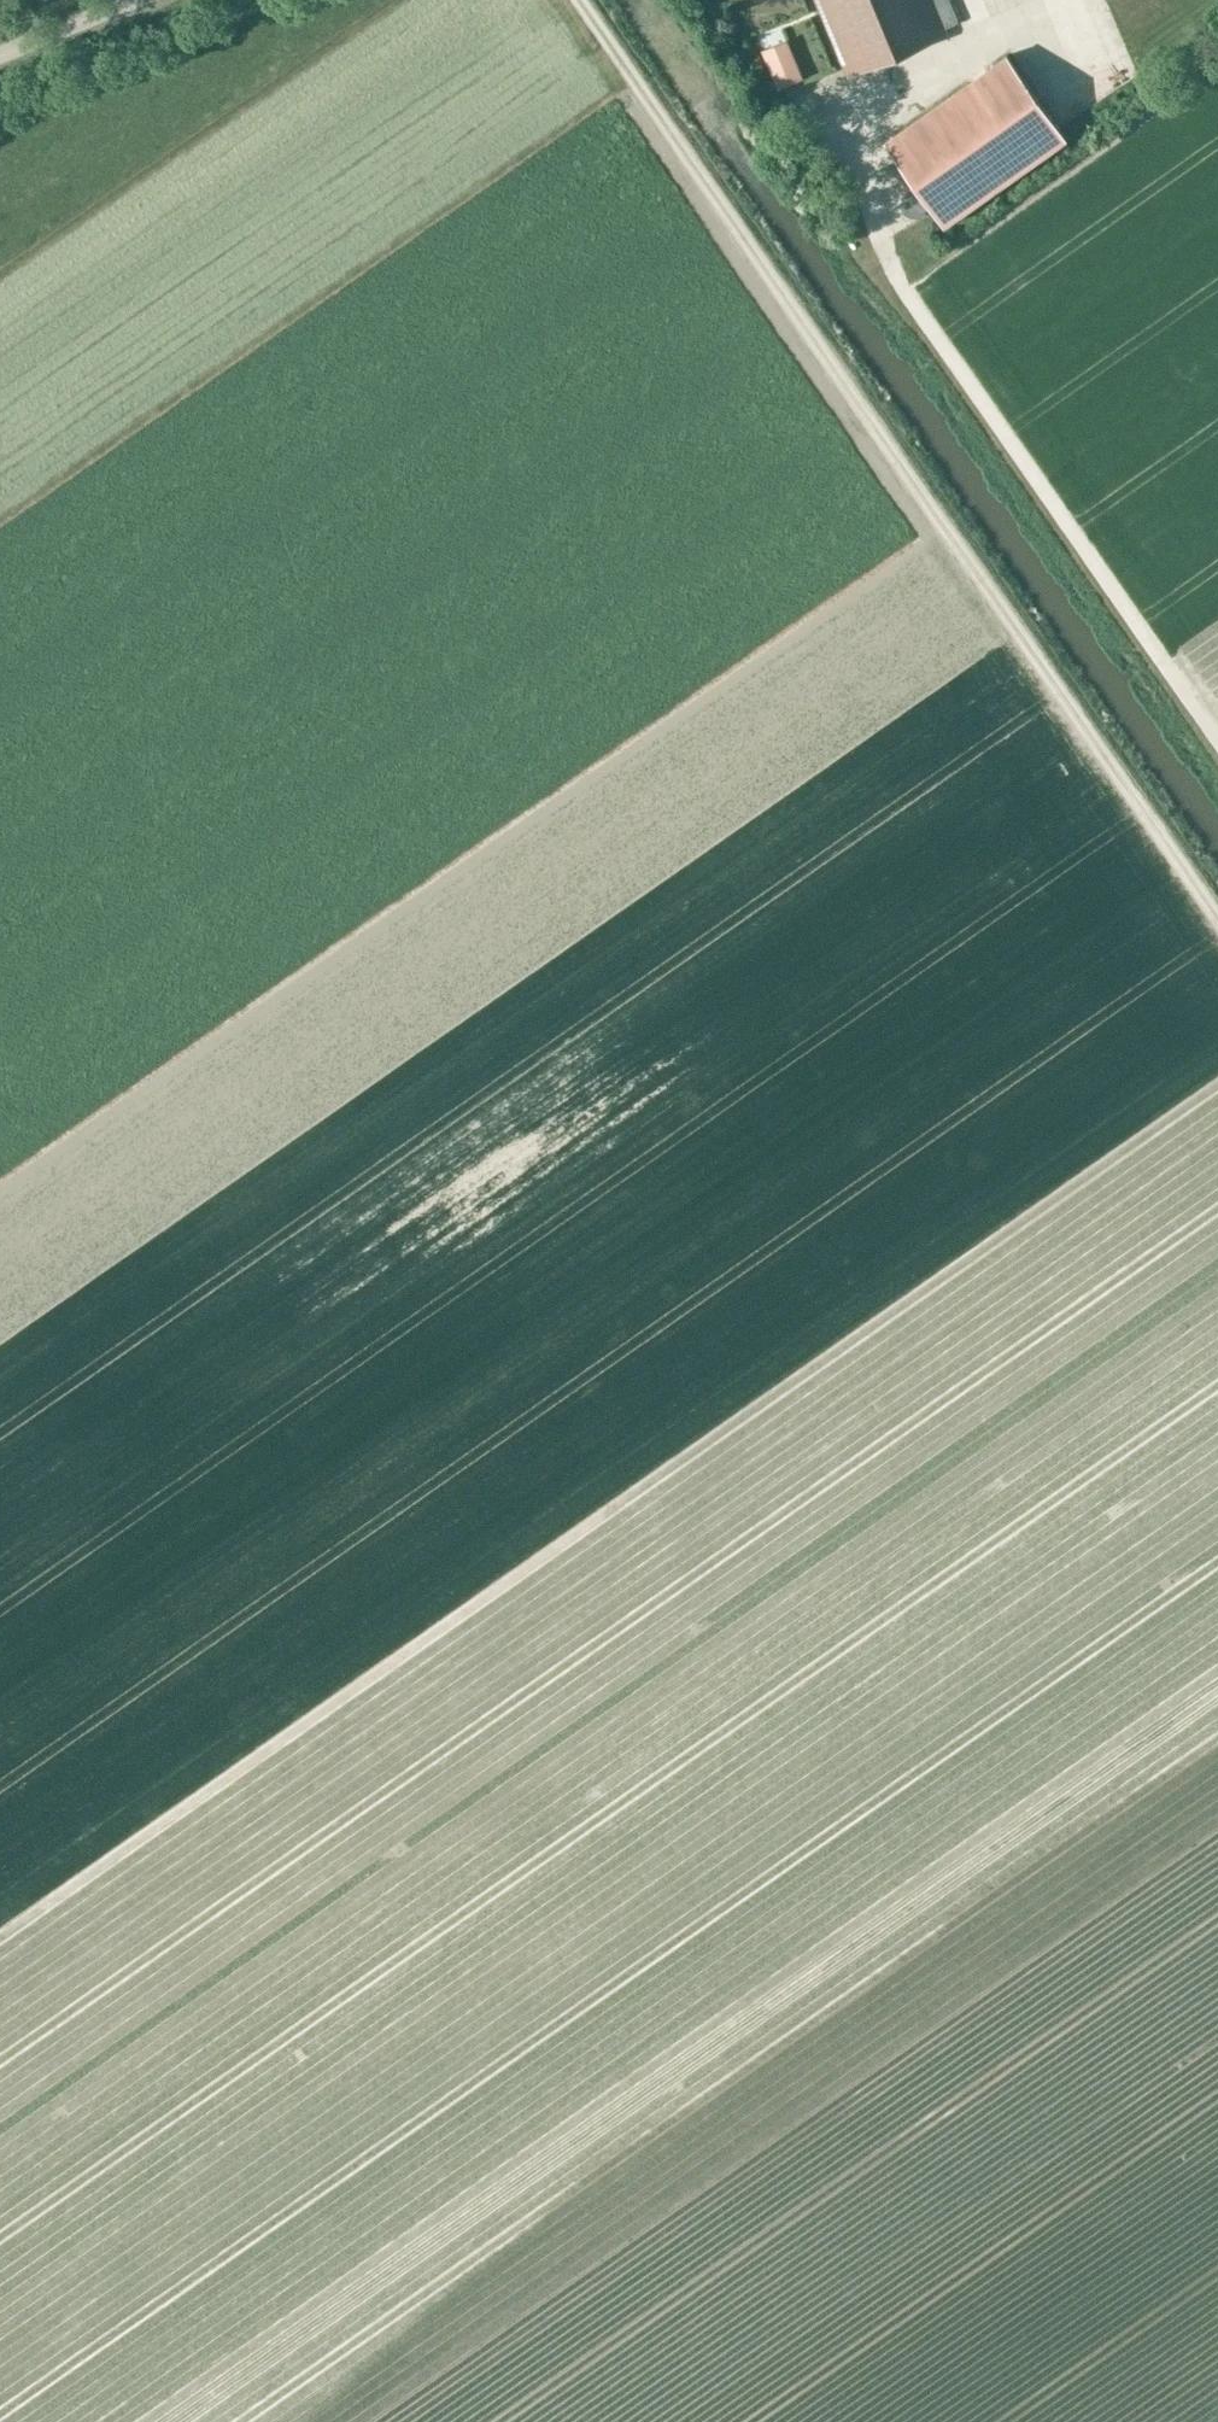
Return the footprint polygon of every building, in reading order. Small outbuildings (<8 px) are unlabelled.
[(937,0),(818,0),(849,76),(951,33),(937,0)] [(803,78),(787,38),(764,47),(781,87),(803,78)] [(884,140),(945,226),(1068,140),(1007,53),(884,140)]
